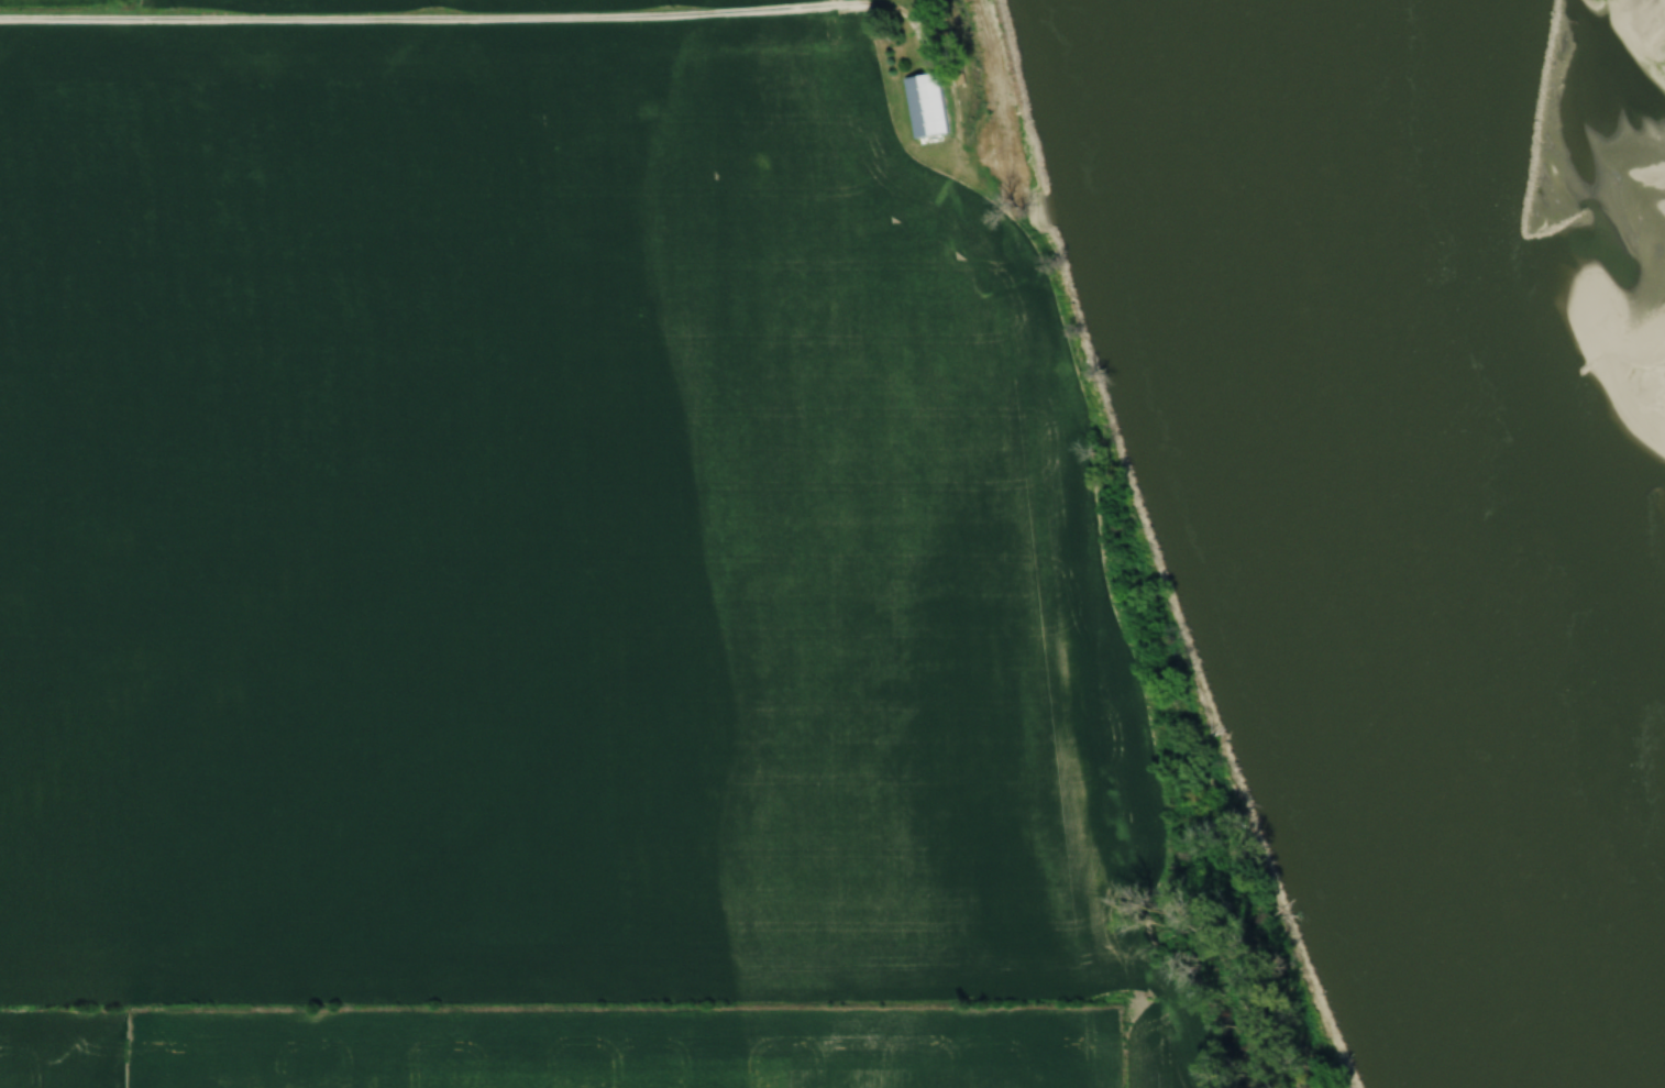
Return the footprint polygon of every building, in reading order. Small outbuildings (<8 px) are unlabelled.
[(959,133),(950,73),(913,79),(923,139),(959,133)]
